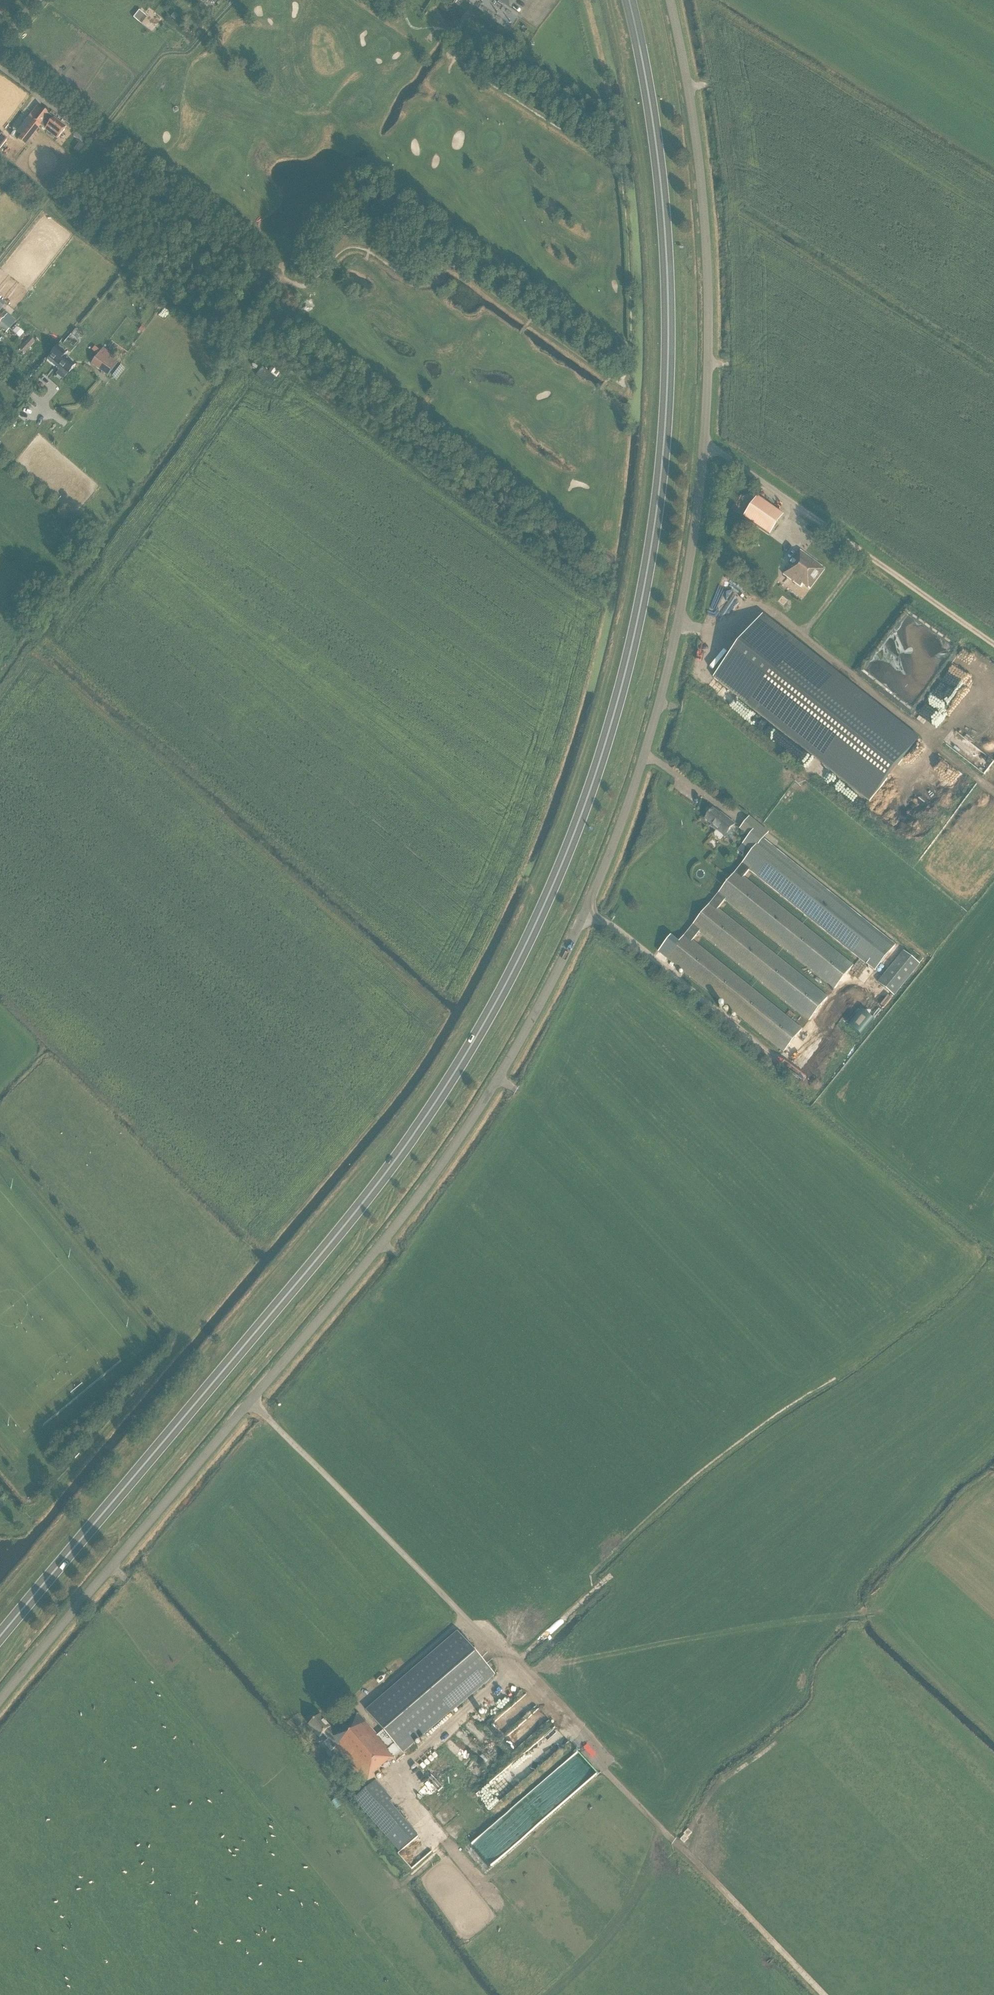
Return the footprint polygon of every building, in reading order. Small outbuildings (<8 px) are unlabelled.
[(509,9),(516,0),(496,0),(509,9)] [(133,18),(138,22),(144,15),(139,11),(133,18)] [(144,15),(138,22),(141,24),(147,17),(144,15)] [(65,129),(41,110),(36,106),(30,114),(23,109),(20,113),(32,122),(18,140),(22,144),(36,126),(32,122),(33,121),(57,139),(65,129)] [(9,330),(15,322),(7,314),(3,318),(0,316),(0,323),(9,330)] [(62,350),(68,354),(77,339),(72,335),(62,350)] [(32,345),(27,341),(25,343),(24,343),(18,349),(24,355),(30,348),(32,345)] [(54,349),(47,343),(37,354),(44,360),(54,349)] [(68,374),(75,366),(64,357),(67,354),(59,347),(50,359),(54,362),(52,365),(60,372),(57,375),(62,380),(67,373),(68,374)] [(103,348),(91,364),(108,377),(118,363),(109,357),(111,354),(103,348)] [(121,365),(112,375),(117,379),(126,369),(121,365)] [(270,387),(280,374),(274,369),(264,382),(270,387)] [(784,516),(758,497),(744,517),(770,536),(784,516)] [(811,523),(804,514),(799,518),(812,536),(818,531),(812,523),(811,523)] [(818,560),(823,554),(812,546),(808,552),(818,560)] [(783,574),(801,587),(803,585),(810,590),(825,569),(800,551),(783,574)] [(842,576),(837,586),(842,588),(846,579),(842,576)] [(857,690),(763,615),(713,678),(869,801),(918,738),(857,690)] [(978,678),(993,689),(993,668),(988,664),(978,678)] [(696,679),(707,688),(711,683),(700,674),(696,679)] [(943,678),(934,688),(942,695),(951,685),(943,678)] [(726,694),(723,698),(732,707),(736,703),(726,694)] [(960,718),(953,723),(959,730),(966,726),(960,718)] [(961,731),(958,737),(966,741),(969,735),(961,731)] [(959,818),(966,813),(963,809),(956,814),(959,818)] [(711,827),(715,831),(716,832),(714,834),(715,836),(719,840),(721,840),(723,837),(725,838),(735,825),(725,817),(723,818),(713,810),(705,820),(712,826),(711,827)] [(671,937),(659,952),(784,1052),(802,1030),(692,941),(699,933),(809,1021),(828,998),(718,909),(725,901),(834,989),(853,966),(743,878),(749,870),(875,971),(895,946),(762,840),(768,832),(750,817),(741,827),(751,835),(744,843),(754,850),(679,943),(671,937)] [(894,997),(920,965),(903,951),(878,983),(894,997)] [(403,1753),(451,1712),(452,1713),(495,1676),(457,1632),(365,1711),(376,1722),(384,1731),(378,1736),(358,1714),(335,1734),(320,1717),(308,1727),(318,1739),(323,1735),(366,1785),(390,1766),(388,1765),(396,1758),(396,1757),(401,1752),(403,1753)] [(460,1777),(467,1785),(474,1778),(468,1771),(460,1777)] [(372,1785),(354,1801),(387,1839),(405,1823),(372,1785)]
